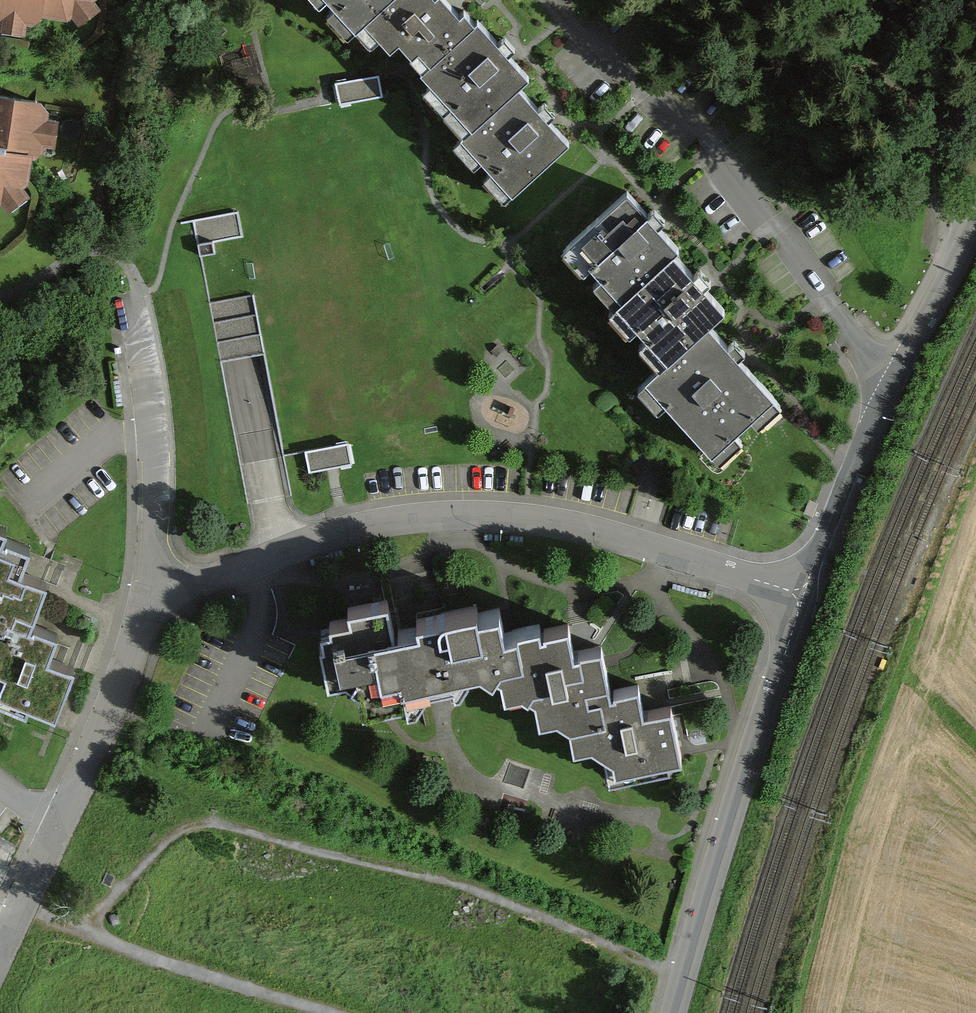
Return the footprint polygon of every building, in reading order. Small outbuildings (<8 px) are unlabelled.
[(6,24),(7,36),(32,37),(34,27),(40,27),(51,20),(74,23),(80,21),(86,28),(109,12),(103,3),(106,0),(0,0),(0,23),(6,24)] [(360,33),(397,0),(330,0),(360,33)] [(486,19),(475,8),(472,11),(462,0),(400,0),(377,21),(401,47),(411,38),(423,52),(429,47),(441,60),(486,19)] [(482,126),(540,75),(490,18),(432,69),(482,126)] [(383,95),(379,76),(339,83),(342,103),(383,95)] [(521,194),(578,142),(528,87),(471,139),(521,194)] [(0,93),(0,208),(5,205),(11,212),(35,196),(29,187),(33,183),(36,158),(47,153),(48,147),(58,148),(62,120),(51,118),(51,110),(44,99),(0,93)] [(684,244),(637,193),(573,250),(620,302),(684,244)] [(199,244),(243,236),(239,212),(195,221),(199,244)] [(675,357),(733,305),(683,248),(624,301),(675,357)] [(727,462),(789,404),(714,323),(652,382),(727,462)] [(349,444),(307,453),(311,472),(353,463),(349,444)] [(33,632),(50,582),(23,572),(28,560),(32,548),(4,537),(8,528),(0,525),(0,623),(33,632)] [(399,635),(393,602),(352,610),(353,621),(333,625),(333,630),(324,632),(326,644),(323,646),(331,685),(350,681),(362,689),(366,712),(412,703),(399,635)] [(511,636),(506,612),(485,617),(483,608),(423,622),(425,629),(399,635),(412,703),(414,710),(422,709),(430,696),(431,691),(459,685),(460,692),(467,691),(473,678),(473,674),(487,673),(499,681),(505,668),(531,663),(526,633),(511,636)] [(0,623),(0,701),(23,709),(25,703),(51,712),(70,667),(53,660),(56,650),(59,640),(33,632),(0,623)] [(617,695),(608,650),(582,655),(578,628),(548,634),(546,629),(526,633),(531,663),(505,668),(511,698),(529,696),(533,699),(540,703),(545,726),(562,722),(576,730),(614,722),(608,697),(617,695)] [(689,762),(678,710),(651,715),(646,689),(617,695),(608,697),(614,722),(576,730),(581,754),(600,751),(619,764),(621,776),(689,762)]
